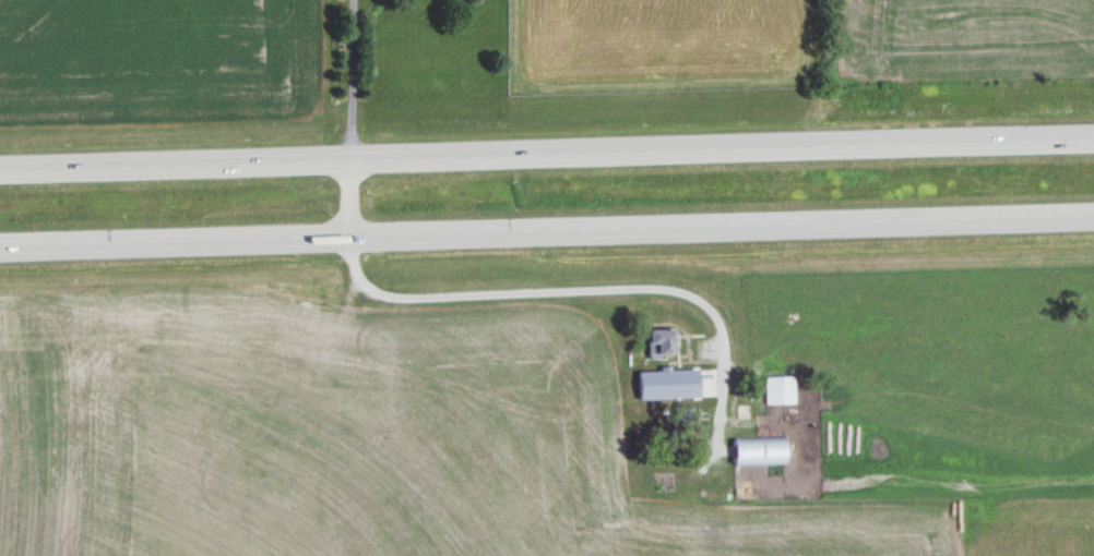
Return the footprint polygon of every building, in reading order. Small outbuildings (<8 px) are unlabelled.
[(644,328),(644,354),(671,354),(671,328),(644,328)] [(781,437),(730,437),(730,465),(781,465),(781,437)]
